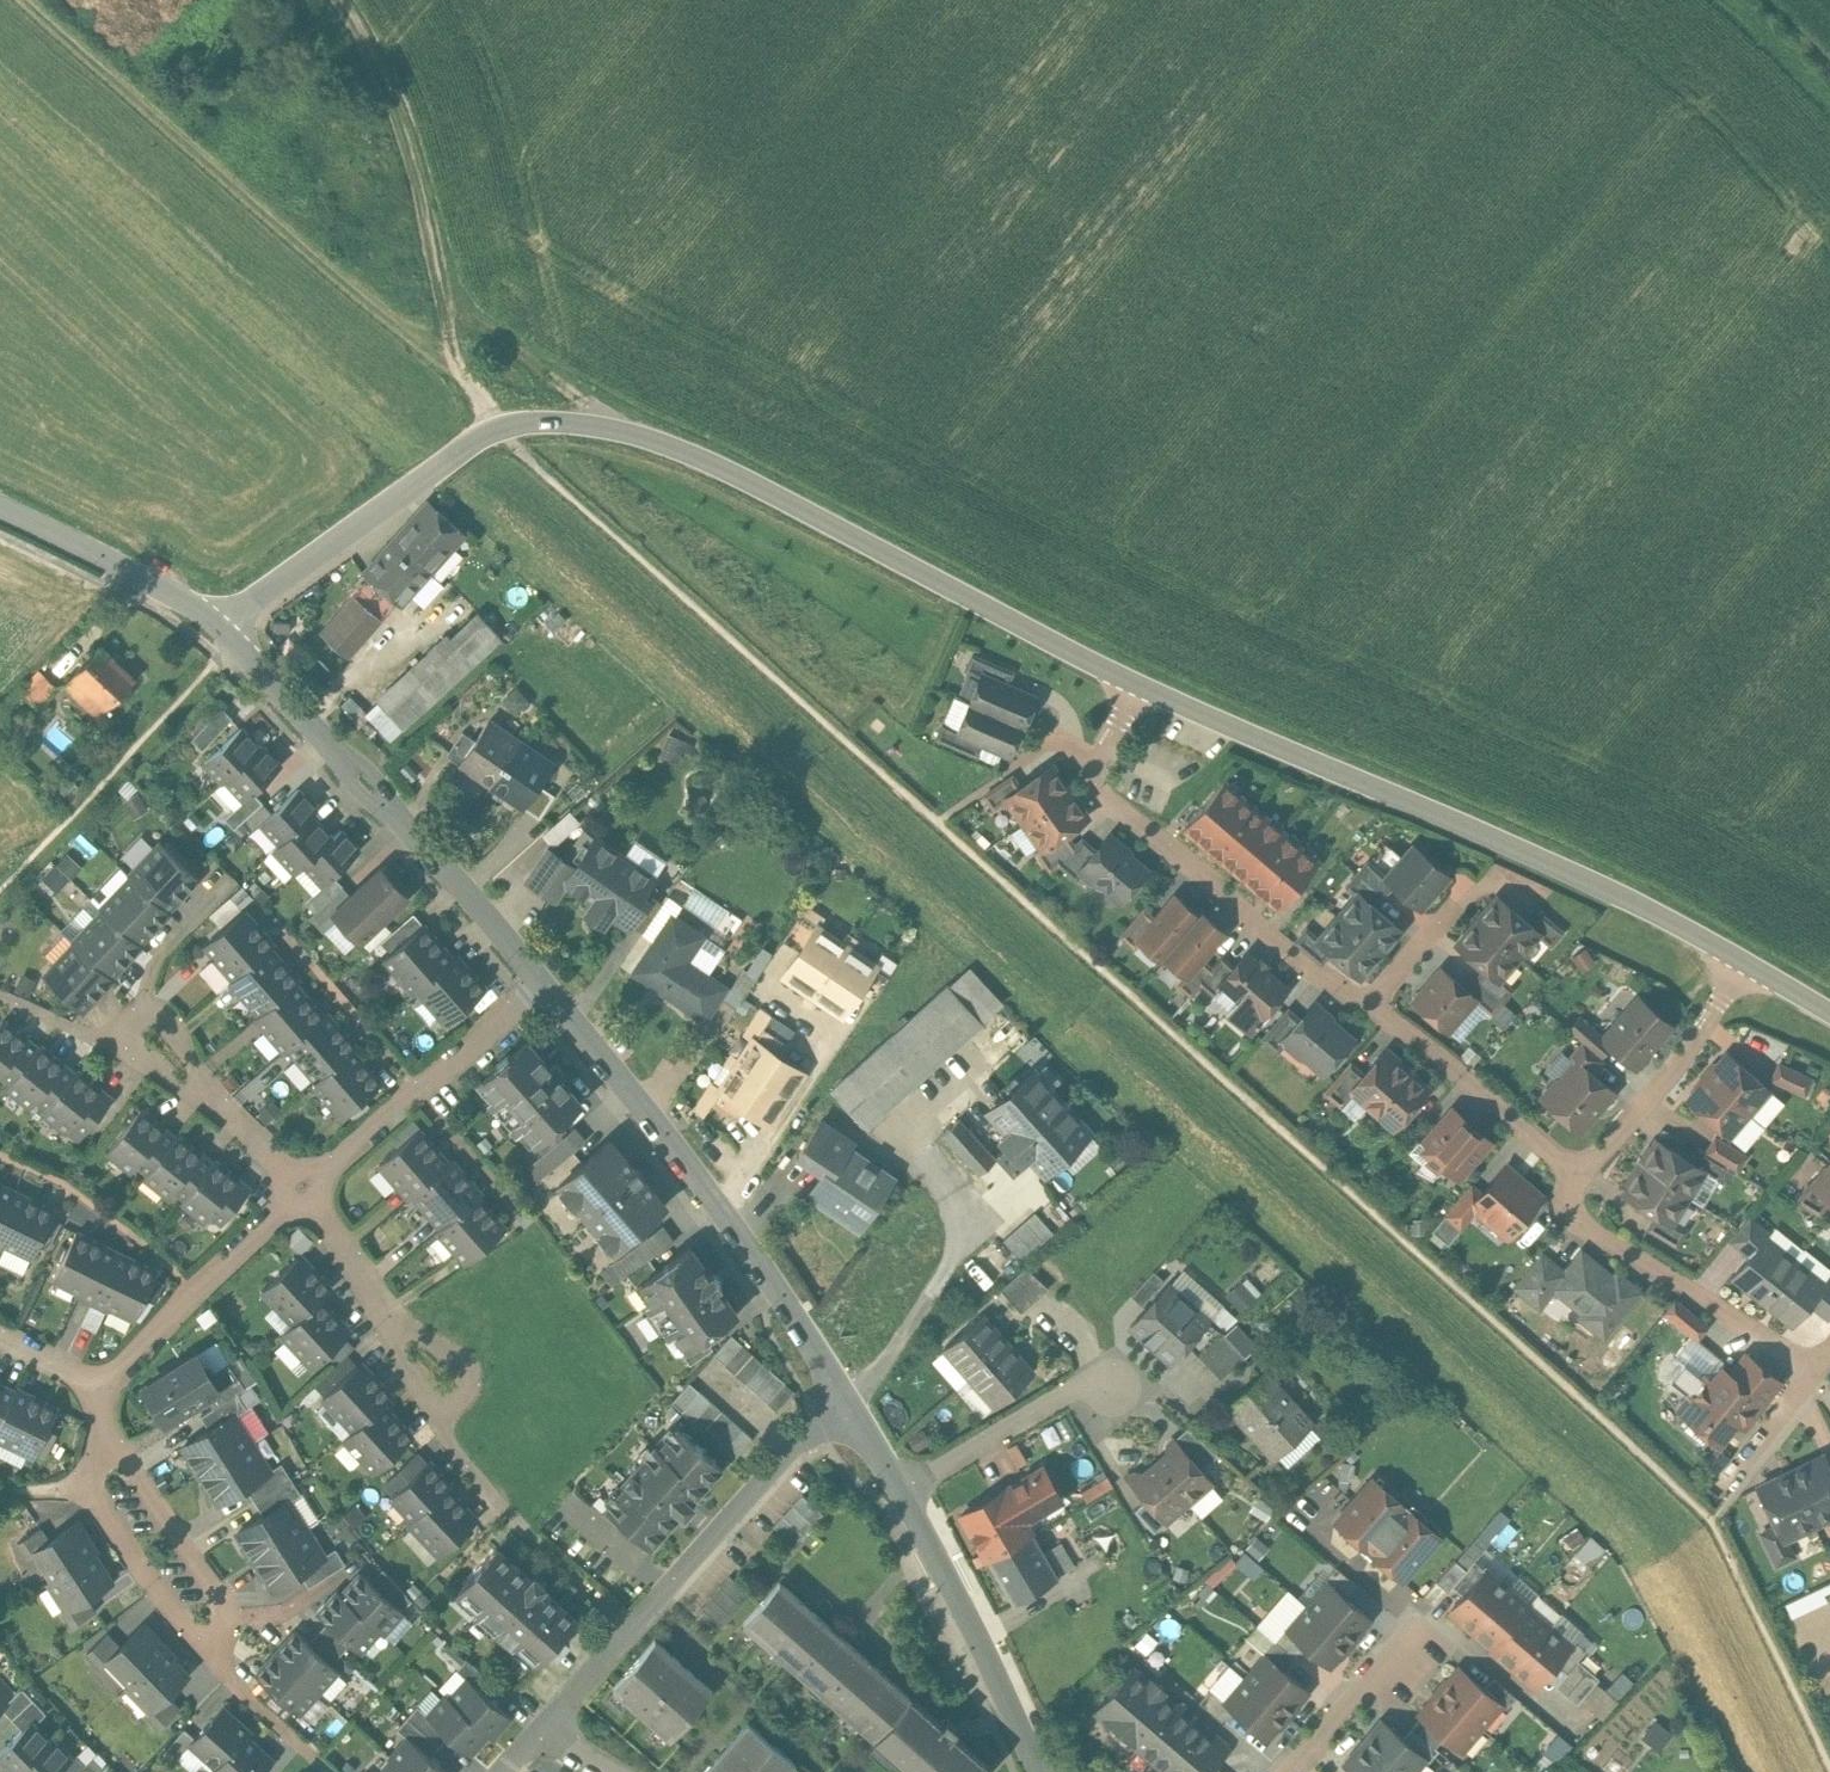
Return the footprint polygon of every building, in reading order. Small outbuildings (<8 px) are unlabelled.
[(428,499),(364,571),(397,601),(400,604),(414,589),(429,571),(465,532),(428,499)] [(445,585),(429,571),(414,589),(429,603),(445,585)] [(397,601),(365,572),(350,590),(355,594),(381,618),(397,601)] [(355,594),(321,631),(348,655),(381,618),(355,594)] [(478,613),(451,639),(473,663),(501,636),(478,613)] [(451,639),(447,634),(427,653),(453,681),(473,663),(451,639)] [(134,679),(101,646),(65,684),(98,716),(134,679)] [(427,653),(377,700),(402,728),(453,681),(427,653)] [(1012,672),(973,655),(967,669),(982,676),(982,675),(1007,685),(1012,672)] [(44,675),(26,694),(38,705),(57,686),(44,675)] [(1007,685),(982,675),(982,676),(970,703),(1023,725),(1035,697),(1007,685)] [(1023,725),(970,703),(959,730),(958,731),(982,741),(1011,754),(1023,725)] [(222,707),(193,738),(203,749),(232,718),(222,707)] [(521,741),(490,719),(476,740),(462,760),(463,760),(494,781),(521,741)] [(982,741),(958,731),(959,730),(943,724),(937,738),(977,755),(982,741)] [(241,727),(204,761),(224,782),(226,780),(226,779),(260,748),(260,747),(241,727)] [(476,740),(463,731),(447,755),(461,764),(463,760),(462,760),(476,740)] [(669,731),(659,751),(677,759),(686,739),(669,731)] [(553,762),(521,741),(494,781),(525,802),(526,803),(539,784),(553,762)] [(260,748),(226,779),(226,780),(244,800),(253,792),(281,765),(262,745),(260,747),(260,748)] [(1021,787),(1007,797),(1008,798),(1025,822),(1070,791),(1052,766),(1021,787)] [(1012,776),(985,795),(994,808),(1008,798),(1007,797),(1021,787),(1012,776)] [(1282,831),(1224,781),(1184,828),(1242,877),(1282,831)] [(555,795),(539,784),(526,803),(525,802),(522,806),(539,818),(555,795)] [(272,813),(261,823),(280,843),(311,815),(317,809),(298,788),(272,813)] [(1070,791),(1025,822),(1042,847),(1065,832),(1087,816),(1070,791)] [(244,800),(225,818),(234,828),(241,822),(263,802),(253,792),(244,800)] [(263,802),(241,822),(251,832),(261,823),(272,813),(263,802)] [(311,815),(280,843),(273,848),(296,873),(304,865),(304,864),(332,838),(311,815)] [(332,838),(304,864),(304,865),(323,884),(333,875),(360,850),(341,829),(332,838)] [(1319,863),(1282,831),(1242,877),(1280,908),(1319,863)] [(1065,832),(1042,847),(1037,850),(1050,869),(1058,862),(1075,847),(1075,846),(1065,832)] [(1148,870),(1108,836),(1096,850),(1082,866),(1084,869),(1122,901),(1148,870)] [(654,877),(596,837),(579,861),(571,856),(567,861),(549,849),(529,880),(555,898),(566,882),(596,903),(598,900),(632,924),(648,900),(641,896),(654,877)] [(1075,847),(1058,862),(1077,878),(1084,869),(1082,866),(1096,850),(1083,839),(1075,846),(1075,847)] [(199,878),(161,842),(139,865),(176,900),(177,901),(199,878)] [(1448,874),(1415,846),(1388,878),(1387,879),(1393,884),(1419,907),(1448,874)] [(42,874),(58,888),(81,862),(65,848),(42,874)] [(1388,878),(1368,861),(1358,874),(1383,895),(1393,884),(1387,879),(1388,878)] [(176,900),(139,865),(129,875),(131,877),(131,876),(167,910),(168,910),(176,900)] [(352,896),(335,913),(339,917),(360,939),(406,896),(381,869),(352,896)] [(1383,895),(1358,874),(1348,885),(1358,894),(1359,893),(1374,906),(1383,895)] [(323,884),(305,901),(315,911),(343,886),(333,875),(323,884)] [(167,910),(131,876),(131,877),(110,898),(148,934),(149,934),(170,911),(168,910),(167,910)] [(315,911),(309,917),(324,931),(339,917),(335,913),(352,896),(343,886),(315,911)] [(1374,906),(1359,893),(1358,894),(1339,917),(1380,953),(1401,929),(1374,906)] [(648,900),(632,924),(644,931),(662,903),(651,896),(648,900)] [(1155,919),(1138,939),(1139,940),(1162,960),(1164,957),(1164,956),(1199,916),(1198,915),(1176,896),(1155,919)] [(1527,921),(1498,897),(1478,920),(1519,956),(1538,933),(1539,932),(1527,921)] [(148,934),(110,898),(101,908),(103,910),(103,909),(139,943),(148,934)] [(825,918),(806,905),(799,915),(819,928),(825,918)] [(139,943),(103,909),(103,910),(82,931),(120,967),(142,945),(139,943)] [(1562,931),(1537,909),(1527,921),(1539,932),(1538,933),(1551,944),(1562,931)] [(274,945),(244,910),(204,945),(234,978),(234,979),(270,947),(271,948),(274,945)] [(1145,910),(1123,935),(1134,945),(1139,940),(1138,939),(1155,919),(1145,910)] [(1199,916),(1164,956),(1164,957),(1186,975),(1187,976),(1202,959),(1225,933),(1201,912),(1198,915),(1199,916)] [(702,934),(672,914),(635,971),(706,1018),(727,986),(686,959),(702,934)] [(799,915),(783,939),(802,952),(819,928),(799,915)] [(1380,953),(1339,917),(1319,940),(1318,941),(1331,951),(1360,976),(1380,953)] [(1519,956),(1478,920),(1457,944),(1486,968),(1499,979),(1500,978),(1519,956)] [(424,924),(384,958),(414,993),(418,990),(417,989),(454,957),(450,960),(442,951),(445,948),(424,924)] [(841,943),(819,928),(802,952),(787,975),(810,991),(818,997),(842,1013),(858,989),(874,965),(851,950),(841,943)] [(1319,940),(1307,929),(1297,941),(1322,962),(1331,951),(1318,941),(1319,940)] [(120,967),(82,931),(73,941),(74,943),(75,942),(111,977),(111,976),(120,967)] [(858,940),(848,933),(841,943),(851,950),(858,940)] [(111,977),(75,942),(74,943),(53,965),(91,1001),(92,1001),(113,978),(111,976),(111,977)] [(1587,945),(1571,952),(1578,968),(1594,960),(1587,945)] [(270,947),(234,979),(234,978),(230,981),(259,1014),(295,983),(296,984),(299,980),(271,948),(270,947)] [(1287,988),(1247,953),(1234,967),(1220,983),(1223,986),(1239,1000),(1229,1012),(1249,1029),(1248,1030),(1250,1031),(1287,988)] [(896,966),(881,955),(874,965),(889,975),(896,966)] [(463,967),(454,957),(417,989),(418,990),(447,1024),(487,989),(466,965),(463,967)] [(1222,957),(1212,968),(1213,969),(1201,982),(1201,983),(1215,995),(1223,986),(1220,983),(1234,967),(1222,957)] [(1212,968),(1202,959),(1187,976),(1186,975),(1179,984),(1191,994),(1201,983),(1201,982),(1213,969),(1212,968)] [(91,1001),(53,965),(44,975),(82,1011),(91,1001)] [(874,965),(858,989),(873,999),(889,975),(874,965)] [(744,968),(724,998),(737,1007),(757,976),(744,968)] [(1499,979),(1486,968),(1477,979),(1502,1001),(1512,989),(1500,978),(1499,979)] [(1443,969),(1415,1001),(1447,1029),(1475,998),(1475,997),(1468,990),(1443,969)] [(1502,1001),(1477,979),(1468,990),(1475,997),(1475,998),(1492,1013),(1502,1001)] [(295,983),(259,1014),(255,1017),(284,1051),(288,1048),(288,1047),(324,1016),(323,1015),(296,984),(295,983)] [(948,984),(832,1090),(866,1126),(982,1021),(948,984)] [(818,997),(810,991),(804,1001),(812,1007),(818,997)] [(1605,1036),(1603,1038),(1611,1045),(1636,1066),(1670,1026),(1638,998),(1605,1036)] [(1352,1039),(1313,1005),(1300,1020),(1285,1038),(1287,1040),(1324,1072),(1352,1039)] [(771,1014),(761,1008),(753,1020),(764,1026),(771,1014)] [(1288,1009),(1263,1038),(1278,1051),(1287,1040),(1285,1038),(1300,1020),(1288,1009)] [(356,1046),(327,1012),(323,1015),(324,1016),(288,1047),(288,1048),(316,1079),(316,1080),(352,1048),(353,1049),(356,1046)] [(1605,1036),(1580,1015),(1568,1029),(1583,1042),(1601,1057),(1611,1045),(1603,1038),(1605,1036)] [(3,1020),(0,1024),(0,1074),(1,1073),(11,1081),(11,1082),(38,1048),(3,1020)] [(764,1026),(753,1020),(744,1035),(754,1041),(778,1057),(788,1043),(764,1026)] [(549,1067),(527,1041),(512,1055),(508,1051),(495,1063),(498,1067),(482,1081),(496,1096),(491,1101),(516,1131),(522,1126),(535,1142),(580,1102),(559,1077),(562,1074),(553,1063),(549,1067)] [(778,1057),(754,1041),(741,1060),(734,1070),(722,1089),(746,1105),(769,1121),(801,1073),(778,1057)] [(1601,1057),(1583,1042),(1571,1056),(1577,1061),(1577,1060),(1593,1074),(1605,1061),(1601,1057)] [(38,1048),(11,1082),(11,1081),(7,1086),(32,1106),(38,1098),(47,1106),(48,1107),(75,1073),(40,1045),(38,1048)] [(352,1048),(316,1080),(316,1079),(312,1083),(342,1117),(382,1082),(353,1049),(352,1048)] [(1410,1070),(1387,1051),(1385,1052),(1368,1070),(1368,1073),(1366,1076),(1353,1091),(1354,1091),(1395,1127),(1428,1089),(1410,1073),(1410,1070)] [(1771,1090),(1727,1052),(1707,1076),(1751,1113),(1771,1090)] [(741,1060),(731,1053),(724,1064),(734,1070),(741,1060)] [(1577,1061),(1558,1083),(1556,1081),(1542,1097),(1580,1130),(1614,1091),(1593,1074),(1577,1060),(1577,1061)] [(1811,1078),(1779,1063),(1772,1078),(1805,1093),(1811,1078)] [(1351,1064),(1326,1092),(1342,1105),(1354,1091),(1353,1091),(1366,1076),(1351,1064)] [(112,1099),(77,1070),(75,1073),(48,1107),(47,1106),(44,1111),(68,1131),(74,1124),(85,1132),(112,1099)] [(1088,1132),(1033,1072),(991,1111),(1019,1142),(998,1161),(1008,1171),(1008,1172),(1029,1152),(1046,1171),(1088,1132)] [(1751,1113),(1707,1076),(1687,1099),(1730,1137),(1751,1113)] [(722,1089),(712,1082),(702,1097),(712,1104),(736,1120),(746,1105),(722,1089)] [(702,1097),(694,1109),(704,1116),(712,1104),(702,1097)] [(141,1109),(108,1150),(133,1170),(139,1163),(148,1171),(149,1171),(176,1138),(175,1137),(141,1109)] [(1454,1109),(1423,1145),(1419,1141),(1410,1152),(1423,1162),(1426,1158),(1437,1166),(1445,1166),(1458,1177),(1490,1140),(1474,1127),(1472,1129),(1467,1125),(1469,1122),(1454,1109)] [(998,1161),(959,1118),(942,1133),(992,1187),(1008,1172),(1008,1171),(998,1161)] [(849,1137),(822,1119),(803,1146),(829,1163),(842,1144),(844,1145),(849,1137)] [(554,1126),(532,1145),(541,1155),(563,1137),(554,1126)] [(541,1155),(518,1176),(529,1189),(573,1151),(586,1140),(574,1127),(563,1137),(541,1155)] [(419,1129),(379,1163),(409,1198),(413,1195),(413,1194),(449,1163),(448,1162),(419,1129)] [(212,1163),(178,1135),(175,1137),(176,1138),(149,1171),(148,1171),(145,1176),(170,1196),(176,1188),(185,1196),(186,1196),(213,1163),(212,1163)] [(1745,1155),(1715,1137),(1706,1151),(1727,1163),(1737,1169),(1745,1155)] [(583,1162),(559,1184),(561,1186),(566,1181),(583,1201),(578,1205),(588,1217),(639,1173),(635,1168),(634,1168),(610,1140),(583,1162)] [(1657,1140),(1641,1166),(1687,1195),(1703,1170),(1704,1169),(1690,1160),(1657,1140)] [(829,1163),(809,1191),(839,1211),(837,1213),(860,1227),(893,1178),(844,1145),(842,1144),(829,1163)] [(1706,1151),(1698,1146),(1690,1160),(1704,1169),(1703,1170),(1717,1178),(1727,1163),(1706,1151)] [(561,1186),(559,1184),(583,1162),(573,1151),(529,1189),(568,1234),(588,1217),(578,1205),(583,1201),(566,1181),(561,1186)] [(449,1163),(413,1194),(413,1195),(441,1226),(441,1227),(477,1196),(478,1196),(481,1193),(452,1159),(448,1162),(449,1163)] [(250,1189),(214,1160),(212,1163),(213,1163),(186,1196),(185,1196),(181,1201),(206,1221),(212,1213),(223,1222),(250,1189)] [(1483,1192),(1473,1204),(1479,1209),(1495,1224),(1499,1219),(1513,1231),(1541,1197),(1505,1166),(1483,1192)] [(1687,1195),(1641,1166),(1624,1193),(1657,1213),(1671,1221),(1672,1221),(1687,1195)] [(1815,1186),(1814,1187),(1829,1201),(1829,1167),(1815,1186)] [(639,1173),(588,1217),(599,1230),(604,1225),(619,1242),(613,1246),(615,1248),(639,1227),(665,1204),(643,1179),(644,1178),(639,1173)] [(1472,1182),(1444,1215),(1461,1229),(1479,1209),(1473,1204),(1483,1192),(1472,1182)] [(1809,1182),(1795,1199),(1820,1214),(1829,1202),(1829,1201),(1814,1187),(1815,1186),(1809,1182)] [(14,1192),(2,1187),(3,1185),(0,1183),(0,1220),(14,1192)] [(26,1196),(25,1198),(14,1192),(0,1220),(0,1247),(4,1249),(6,1244),(32,1257),(55,1210),(26,1196)] [(1051,1193),(1012,1227),(1033,1252),(1072,1218),(1051,1193)] [(477,1196),(441,1227),(441,1226),(437,1229),(466,1263),(506,1228),(478,1196),(477,1196)] [(1671,1221),(1657,1213),(1648,1227),(1676,1244),(1686,1229),(1672,1221),(1671,1221)] [(1770,1232),(1750,1216),(1730,1240),(1749,1255),(1763,1238),(1764,1239),(1770,1232)] [(599,1230),(588,1217),(568,1234),(600,1272),(623,1256),(647,1236),(639,1227),(615,1248),(613,1246),(619,1242),(604,1225),(599,1230)] [(623,1256),(600,1272),(612,1285),(649,1258),(673,1241),(662,1225),(647,1236),(623,1256)] [(105,1245),(77,1231),(54,1279),(80,1291),(78,1296),(92,1303),(116,1253),(104,1248),(105,1245)] [(1749,1255),(1732,1277),(1762,1300),(1792,1262),(1764,1239),(1763,1238),(1749,1255)] [(658,1270),(641,1282),(688,1348),(704,1336),(737,1313),(718,1286),(722,1283),(713,1272),(709,1274),(690,1247),(658,1270)] [(1614,1277),(1582,1251),(1565,1272),(1553,1287),(1554,1288),(1585,1313),(1581,1317),(1605,1336),(1640,1291),(1617,1272),(1614,1277)] [(158,1271),(129,1257),(128,1259),(116,1253),(92,1303),(106,1310),(109,1305),(135,1318),(158,1271)] [(1542,1254),(1516,1285),(1540,1305),(1554,1288),(1553,1287),(1565,1272),(1542,1254)] [(307,1267),(297,1257),(262,1290),(292,1322),(293,1323),(320,1298),(321,1298),(332,1288),(310,1264),(307,1267)] [(649,1258),(627,1274),(635,1286),(641,1282),(658,1270),(649,1258)] [(1792,1262),(1762,1300),(1792,1324),(1809,1303),(1822,1286),(1821,1285),(1792,1262)] [(1049,1288),(1026,1267),(1014,1278),(1034,1301),(1049,1288)] [(1154,1271),(1132,1296),(1143,1305),(1165,1280),(1154,1271)] [(1240,1307),(1260,1290),(1245,1273),(1225,1291),(1240,1307)] [(1034,1301),(1014,1278),(1001,1289),(1021,1312),(1034,1301)] [(1827,1278),(1821,1285),(1822,1286),(1809,1303),(1828,1318),(1829,1317),(1829,1280),(1827,1278)] [(1209,1320),(1168,1283),(1130,1326),(1171,1363),(1188,1344),(1209,1320)] [(320,1298),(293,1323),(292,1322),(281,1333),(313,1366),(348,1333),(339,1323),(341,1320),(321,1298),(320,1298)] [(1709,1325),(1676,1298),(1664,1313),(1697,1340),(1709,1325)] [(984,1314),(947,1346),(972,1375),(1009,1342),(984,1314)] [(1223,1332),(1209,1320),(1188,1344),(1198,1354),(1223,1332)] [(1223,1332),(1198,1354),(1220,1379),(1245,1357),(1223,1332)] [(795,1391),(732,1335),(714,1354),(777,1411),(795,1391)] [(704,1336),(688,1348),(682,1352),(690,1364),(713,1348),(704,1336)] [(286,1342),(277,1352),(298,1370),(306,1360),(286,1342)] [(1009,1342),(972,1375),(998,1404),(1034,1371),(1009,1342)] [(197,1354),(180,1365),(175,1363),(164,1370),(163,1375),(144,1387),(165,1420),(206,1395),(218,1387),(209,1374),(197,1354)] [(245,1387),(229,1361),(209,1374),(218,1387),(206,1395),(213,1407),(237,1392),(245,1387)] [(1755,1361),(1739,1380),(1723,1367),(1714,1378),(1703,1379),(1682,1405),(1683,1413),(1692,1420),(1685,1429),(1703,1442),(1709,1434),(1719,1442),(1744,1411),(1751,1417),(1780,1381),(1755,1361)] [(367,1373),(358,1363),(322,1397),(353,1429),(353,1430),(382,1403),(383,1403),(392,1395),(370,1371),(367,1373)] [(1265,1371),(1228,1405),(1272,1454),(1310,1420),(1265,1371)] [(753,1439),(689,1382),(672,1402),(735,1458),(753,1439)] [(0,1384),(0,1423),(16,1391),(15,1391),(0,1384)] [(16,1388),(15,1391),(16,1391),(0,1423),(0,1438),(35,1455),(58,1408),(16,1388)] [(213,1407),(201,1415),(210,1429),(234,1414),(235,1415),(247,1407),(237,1392),(213,1407)] [(382,1403),(353,1430),(353,1429),(343,1438),(375,1471),(410,1438),(401,1428),(404,1425),(383,1403),(382,1403)] [(210,1429),(184,1446),(201,1474),(252,1442),(235,1415),(234,1414),(210,1429)] [(659,1449),(655,1446),(622,1482),(626,1485),(607,1507),(650,1545),(680,1512),(684,1515),(694,1504),(690,1500),(721,1466),(678,1428),(659,1449)] [(1219,1454),(1187,1428),(1175,1438),(1202,1469),(1219,1454)] [(1175,1438),(1174,1437),(1167,1444),(1166,1455),(1156,1464),(1189,1502),(1213,1482),(1202,1469),(1175,1438)] [(252,1442),(201,1474),(219,1502),(246,1486),(270,1470),(269,1469),(252,1442)] [(425,1463),(416,1453),(384,1482),(394,1493),(391,1496),(411,1518),(447,1486),(450,1483),(429,1460),(425,1463)] [(1791,1471),(1816,1523),(1829,1516),(1829,1469),(1823,1456),(1791,1471)] [(270,1470),(246,1486),(255,1500),(291,1477),(281,1462),(269,1469),(270,1470)] [(1189,1502),(1156,1464),(1145,1473),(1135,1472),(1127,1478),(1146,1501),(1165,1522),(1166,1523),(1189,1502)] [(1061,1496),(1045,1467),(1031,1475),(1047,1504),(1061,1496)] [(1791,1471),(1759,1487),(1777,1526),(1783,1539),(1785,1538),(1816,1523),(1791,1471)] [(291,1477),(255,1500),(264,1515),(289,1499),(289,1500),(301,1493),(291,1477)] [(1374,1479),(1336,1523),(1402,1579),(1439,1536),(1374,1479)] [(1022,1482),(1007,1490),(1020,1512),(1034,1503),(1022,1482)] [(447,1486),(411,1518),(408,1521),(439,1554),(475,1521),(465,1511),(468,1508),(447,1486)] [(1006,1489),(964,1514),(989,1558),(1032,1533),(1020,1512),(1007,1490),(1006,1489)] [(802,1494),(773,1525),(795,1544),(823,1513),(802,1494)] [(264,1515),(238,1531),(256,1559),(306,1528),(289,1500),(289,1499),(264,1515)] [(1146,1501),(1136,1510),(1154,1532),(1165,1522),(1146,1501)] [(50,1540),(36,1549),(37,1550),(54,1577),(55,1577),(93,1552),(93,1553),(97,1550),(78,1522),(50,1540)] [(41,1526),(17,1542),(27,1557),(37,1550),(36,1549),(50,1540),(41,1526)] [(1777,1526),(1762,1533),(1777,1563),(1793,1556),(1785,1538),(1783,1539),(1777,1526)] [(306,1528),(256,1559),(274,1588),(300,1571),(325,1556),(324,1555),(306,1528)] [(1032,1533),(989,1558),(1015,1602),(1058,1577),(1044,1553),(1032,1533)] [(1588,1561),(1602,1544),(1590,1534),(1576,1551),(1588,1561)] [(1061,1543),(1044,1553),(1058,1577),(1075,1566),(1061,1543)] [(325,1556),(300,1571),(309,1586),(346,1563),(336,1547),(324,1555),(325,1556)] [(531,1577),(497,1547),(458,1590),(479,1609),(476,1613),(513,1645),(516,1642),(537,1661),(576,1618),(542,1587),(545,1584),(534,1573),(531,1577)] [(93,1552),(55,1577),(54,1577),(50,1579),(68,1607),(69,1608),(87,1596),(111,1580),(93,1553),(93,1552)] [(1455,1560),(1437,1582),(1448,1592),(1452,1587),(1466,1570),(1455,1560)] [(1466,1570),(1452,1587),(1463,1596),(1486,1570),(1475,1560),(1466,1570)] [(1359,1586),(1336,1567),(1325,1580),(1329,1583),(1330,1583),(1348,1599),(1359,1586)] [(403,1589),(383,1568),(371,1581),(393,1600),(403,1589)] [(1463,1596),(1450,1611),(1472,1629),(1508,1589),(1486,1570),(1463,1596)] [(371,1581),(364,1575),(357,1575),(341,1593),(380,1629),(379,1629),(383,1632),(403,1610),(393,1600),(371,1581)] [(909,1697),(780,1583),(745,1622),(875,1736),(909,1697)] [(1348,1599),(1330,1583),(1329,1583),(1309,1607),(1349,1641),(1369,1618),(1348,1599)] [(1275,1635),(1303,1598),(1285,1585),(1258,1623),(1275,1635)] [(1508,1589),(1472,1629),(1493,1648),(1494,1648),(1529,1607),(1508,1589)] [(380,1629),(341,1593),(338,1590),(318,1612),(328,1622),(350,1641),(360,1650),(379,1629),(380,1629)] [(87,1596),(69,1608),(68,1607),(62,1611),(72,1626),(96,1610),(87,1596)] [(1349,1641),(1309,1607),(1289,1630),(1307,1646),(1329,1665),(1349,1641)] [(1529,1607),(1494,1648),(1493,1648),(1492,1649),(1514,1668),(1549,1627),(1529,1609),(1530,1608),(1529,1607)] [(1549,1627),(1514,1668),(1536,1687),(1556,1664),(1572,1646),(1571,1646),(1578,1638),(1583,1633),(1561,1614),(1550,1627),(1549,1627)] [(121,1645),(109,1657),(110,1658),(132,1680),(132,1681),(165,1649),(165,1650),(169,1646),(145,1622),(121,1645)] [(350,1641),(328,1622),(319,1632),(340,1651),(350,1641)] [(1289,1630),(1285,1627),(1274,1640),(1296,1658),(1307,1646),(1289,1630)] [(309,1643),(295,1630),(276,1652),(318,1690),(338,1669),(331,1662),(309,1643)] [(107,1631),(87,1651),(101,1666),(110,1658),(109,1657),(121,1645),(107,1631)] [(340,1651),(319,1632),(309,1643),(331,1662),(340,1651)] [(1572,1646),(1556,1664),(1566,1674),(1578,1661),(1589,1648),(1578,1638),(1571,1646),(1572,1646)] [(656,1640),(615,1685),(670,1735),(711,1690),(656,1640)] [(1296,1658),(1274,1640),(1263,1653),(1267,1656),(1285,1671),(1296,1658)] [(165,1649),(132,1681),(132,1680),(128,1683),(151,1707),(152,1708),(167,1693),(188,1673),(165,1650),(165,1649)] [(318,1690),(276,1652),(256,1673),(299,1712),(318,1690)] [(1285,1671),(1267,1656),(1247,1679),(1287,1713),(1307,1690),(1285,1671)] [(499,1686),(467,1658),(456,1669),(467,1678),(468,1677),(489,1697),(499,1686)] [(1209,1686),(1223,1696),(1242,1671),(1229,1661),(1209,1686)] [(1566,1674),(1556,1686),(1567,1695),(1589,1670),(1578,1661),(1566,1674)] [(1484,1689),(1461,1669),(1441,1692),(1481,1726),(1501,1703),(1484,1689)] [(1149,1684),(1132,1670),(1122,1682),(1118,1679),(1107,1691),(1111,1695),(1097,1710),(1141,1748),(1176,1708),(1161,1694),(1165,1690),(1153,1680),(1149,1684)] [(1589,1670),(1567,1695),(1577,1704),(1599,1679),(1589,1670)] [(489,1697),(468,1677),(467,1678),(450,1697),(449,1698),(488,1733),(488,1734),(492,1737),(510,1716),(489,1697)] [(1516,1697),(1494,1678),(1484,1689),(1501,1703),(1507,1709),(1516,1697)] [(1287,1713),(1247,1679),(1227,1702),(1226,1703),(1233,1708),(1266,1737),(1287,1713)] [(2,1707),(15,1696),(14,1695),(0,1680),(0,1709),(2,1707)] [(22,1687),(14,1695),(15,1696),(2,1707),(12,1717),(33,1698),(22,1687)] [(1227,1702),(1211,1689),(1200,1702),(1222,1721),(1233,1708),(1226,1703),(1227,1702)] [(1481,1726),(1441,1692),(1421,1716),(1445,1737),(1460,1750),(1481,1726)] [(167,1693),(152,1708),(151,1707),(146,1712),(160,1727),(181,1707),(167,1693)] [(488,1733),(449,1698),(450,1697),(446,1694),(428,1714),(427,1715),(449,1734),(470,1753),(488,1734),(488,1733)] [(992,1766),(912,1695),(875,1736),(873,1738),(912,1771),(987,1771),(992,1766)] [(33,1698),(12,1717),(22,1728),(31,1720),(34,1723),(46,1712),(33,1698)] [(449,1734),(427,1715),(428,1714),(418,1705),(407,1716),(439,1745),(449,1734)] [(251,1730),(223,1706),(190,1742),(217,1766),(246,1734),(247,1735),(251,1730)] [(1182,1712),(1176,1708),(1141,1748),(1167,1770),(1201,1729),(1192,1721),(1194,1719),(1184,1710),(1182,1712)] [(439,1745),(407,1716),(397,1728),(407,1737),(408,1736),(430,1756),(439,1745)] [(1445,1737),(1422,1717),(1413,1728),(1436,1747),(1445,1737)] [(1641,1735),(1660,1749),(1673,1731),(1655,1717),(1641,1735)] [(0,1750),(0,1760),(12,1771),(17,1771),(50,1740),(50,1739),(34,1723),(31,1720),(22,1728),(0,1750)] [(1384,1722),(1365,1743),(1398,1771),(1411,1771),(1424,1757),(1425,1757),(1403,1738),(1384,1722)] [(705,1771),(787,1771),(795,1763),(749,1723),(705,1771)] [(1436,1747),(1413,1728),(1403,1738),(1425,1757),(1424,1757),(1429,1761),(1439,1750),(1436,1747)] [(1167,1770),(1169,1771),(1208,1771),(1214,1765),(1227,1751),(1221,1746),(1223,1744),(1213,1735),(1211,1737),(1201,1729),(1167,1770)] [(1548,1768),(1571,1742),(1558,1731),(1535,1758),(1548,1768)] [(217,1766),(213,1770),(215,1771),(261,1771),(273,1758),(247,1735),(246,1734),(217,1766)] [(408,1736),(407,1737),(389,1757),(393,1761),(394,1760),(407,1771),(448,1771),(430,1756),(408,1736)] [(17,1771),(57,1771),(72,1757),(52,1737),(50,1739),(50,1740),(17,1771)] [(1365,1743),(1346,1765),(1354,1771),(1398,1771),(1365,1743)] [(394,1760),(393,1761),(383,1771),(407,1771),(394,1760)]
